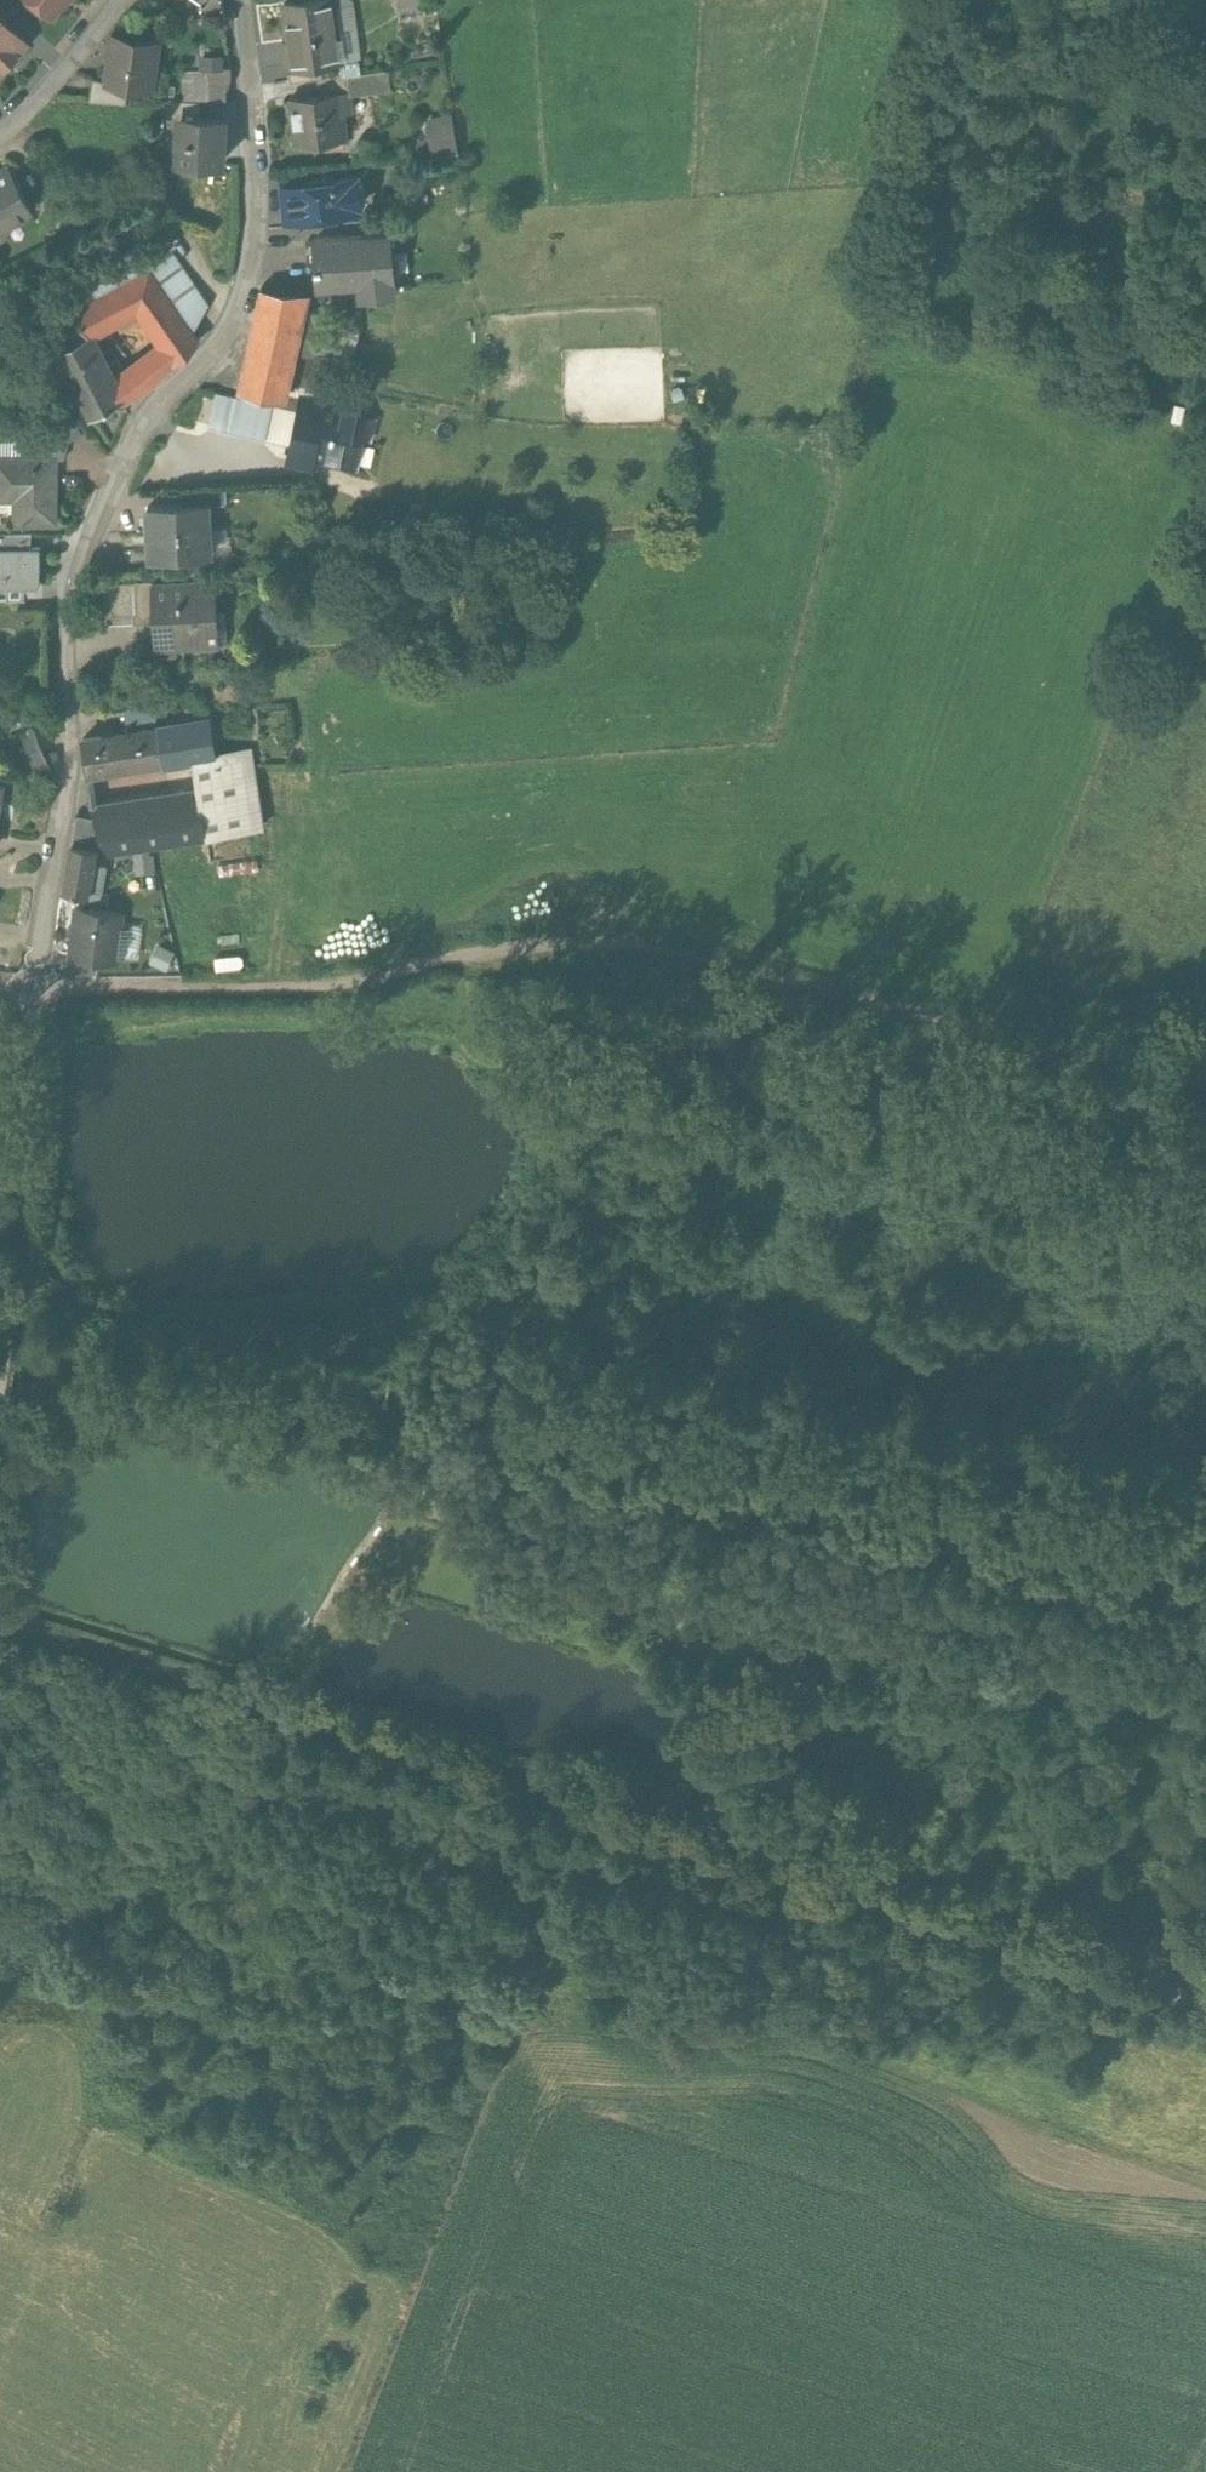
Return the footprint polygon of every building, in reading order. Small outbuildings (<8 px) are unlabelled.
[(291,31),(285,32),(288,58),(343,50),(336,0),(287,0),(291,31)] [(6,56),(7,57),(20,44),(19,43),(28,33),(0,6),(0,63),(6,56)] [(158,34),(122,29),(119,49),(112,48),(109,70),(109,71),(129,74),(130,67),(153,71),(158,34)] [(210,62),(184,64),(185,92),(211,92),(210,62)] [(350,66),(320,70),(322,87),(342,84),(342,85),(352,83),(350,66)] [(129,74),(109,71),(109,70),(96,69),(93,88),(127,90),(129,74)] [(322,87),(317,87),(318,89),(302,91),(302,89),(293,90),(299,135),(348,128),(342,85),(342,84),(322,87)] [(201,94),(158,92),(157,109),(182,111),(182,110),(200,111),(201,94)] [(424,141),(453,140),(451,102),(422,104),(424,141)] [(200,111),(182,110),(182,111),(180,156),(222,158),(224,112),(200,111)] [(0,160),(0,221),(9,216),(5,209),(32,193),(10,154),(0,160)] [(311,165),(281,169),(282,182),(286,181),(286,180),(288,180),(288,181),(313,177),(313,173),(311,165)] [(334,170),(313,173),(313,177),(288,181),(288,180),(286,180),(286,181),(290,207),(290,209),(292,209),(291,207),(308,205),(309,206),(310,206),(325,204),(326,209),(348,205),(348,201),(359,199),(359,200),(360,200),(356,170),(355,170),(355,172),(334,174),(334,170)] [(308,205),(291,207),(292,209),(290,209),(290,207),(282,209),(284,223),(312,219),(310,206),(309,206),(308,205)] [(364,230),(316,233),(318,263),(322,263),(323,280),(360,277),(361,290),(396,288),(391,230),(364,232),(364,230)] [(209,300),(174,251),(151,267),(187,316),(209,300)] [(151,267),(76,305),(79,311),(67,317),(73,329),(57,337),(62,345),(90,330),(91,332),(139,303),(162,338),(138,358),(140,361),(150,381),(154,379),(201,336),(187,316),(151,267)] [(309,287),(263,283),(241,383),(285,394),(309,287)] [(91,332),(90,330),(62,345),(60,346),(93,409),(122,396),(125,395),(117,380),(91,332)] [(140,361),(117,380),(125,395),(122,396),(123,398),(150,381),(140,361)] [(273,401),(216,388),(209,422),(266,434),(273,401)] [(365,407),(340,402),(340,405),(302,397),(289,456),(312,461),(314,452),(346,459),(350,436),(359,437),(365,407)] [(13,424),(13,431),(0,431),(0,455),(56,455),(56,456),(65,456),(69,439),(83,431),(68,405),(13,424)] [(16,479),(16,516),(56,517),(56,456),(56,455),(0,455),(0,479),(16,479)] [(226,485),(182,487),(183,502),(209,500),(209,502),(227,500),(226,485)] [(183,502),(148,504),(149,528),(210,524),(209,502),(209,500),(183,502)] [(210,524),(149,528),(151,552),(163,552),(211,549),(210,524)] [(0,531),(0,546),(31,546),(31,531),(0,531)] [(7,583),(25,583),(40,583),(40,546),(31,546),(0,546),(0,583),(7,583)] [(211,549),(163,552),(163,566),(211,563),(211,557),(212,557),(211,549)] [(218,578),(154,581),(156,615),(157,642),(212,640),(210,608),(219,608),(218,578)] [(154,581),(105,584),(107,617),(156,615),(154,581)] [(25,583),(7,583),(7,599),(25,598),(25,583)] [(158,699),(125,704),(127,723),(157,719),(158,699)] [(211,719),(158,727),(163,761),(193,756),(217,752),(211,719)] [(158,727),(117,734),(122,768),(163,761),(158,727)] [(50,768),(32,729),(9,739),(29,777),(50,768)] [(117,734),(83,740),(89,773),(122,768),(117,734)] [(201,801),(97,816),(115,855),(123,854),(122,845),(255,826),(246,770),(251,770),(250,765),(245,765),(244,757),(226,758),(227,767),(219,768),(217,752),(193,756),(201,801)] [(96,849),(72,845),(64,889),(88,894),(96,849)] [(122,913),(76,906),(70,951),(115,958),(122,913)]
